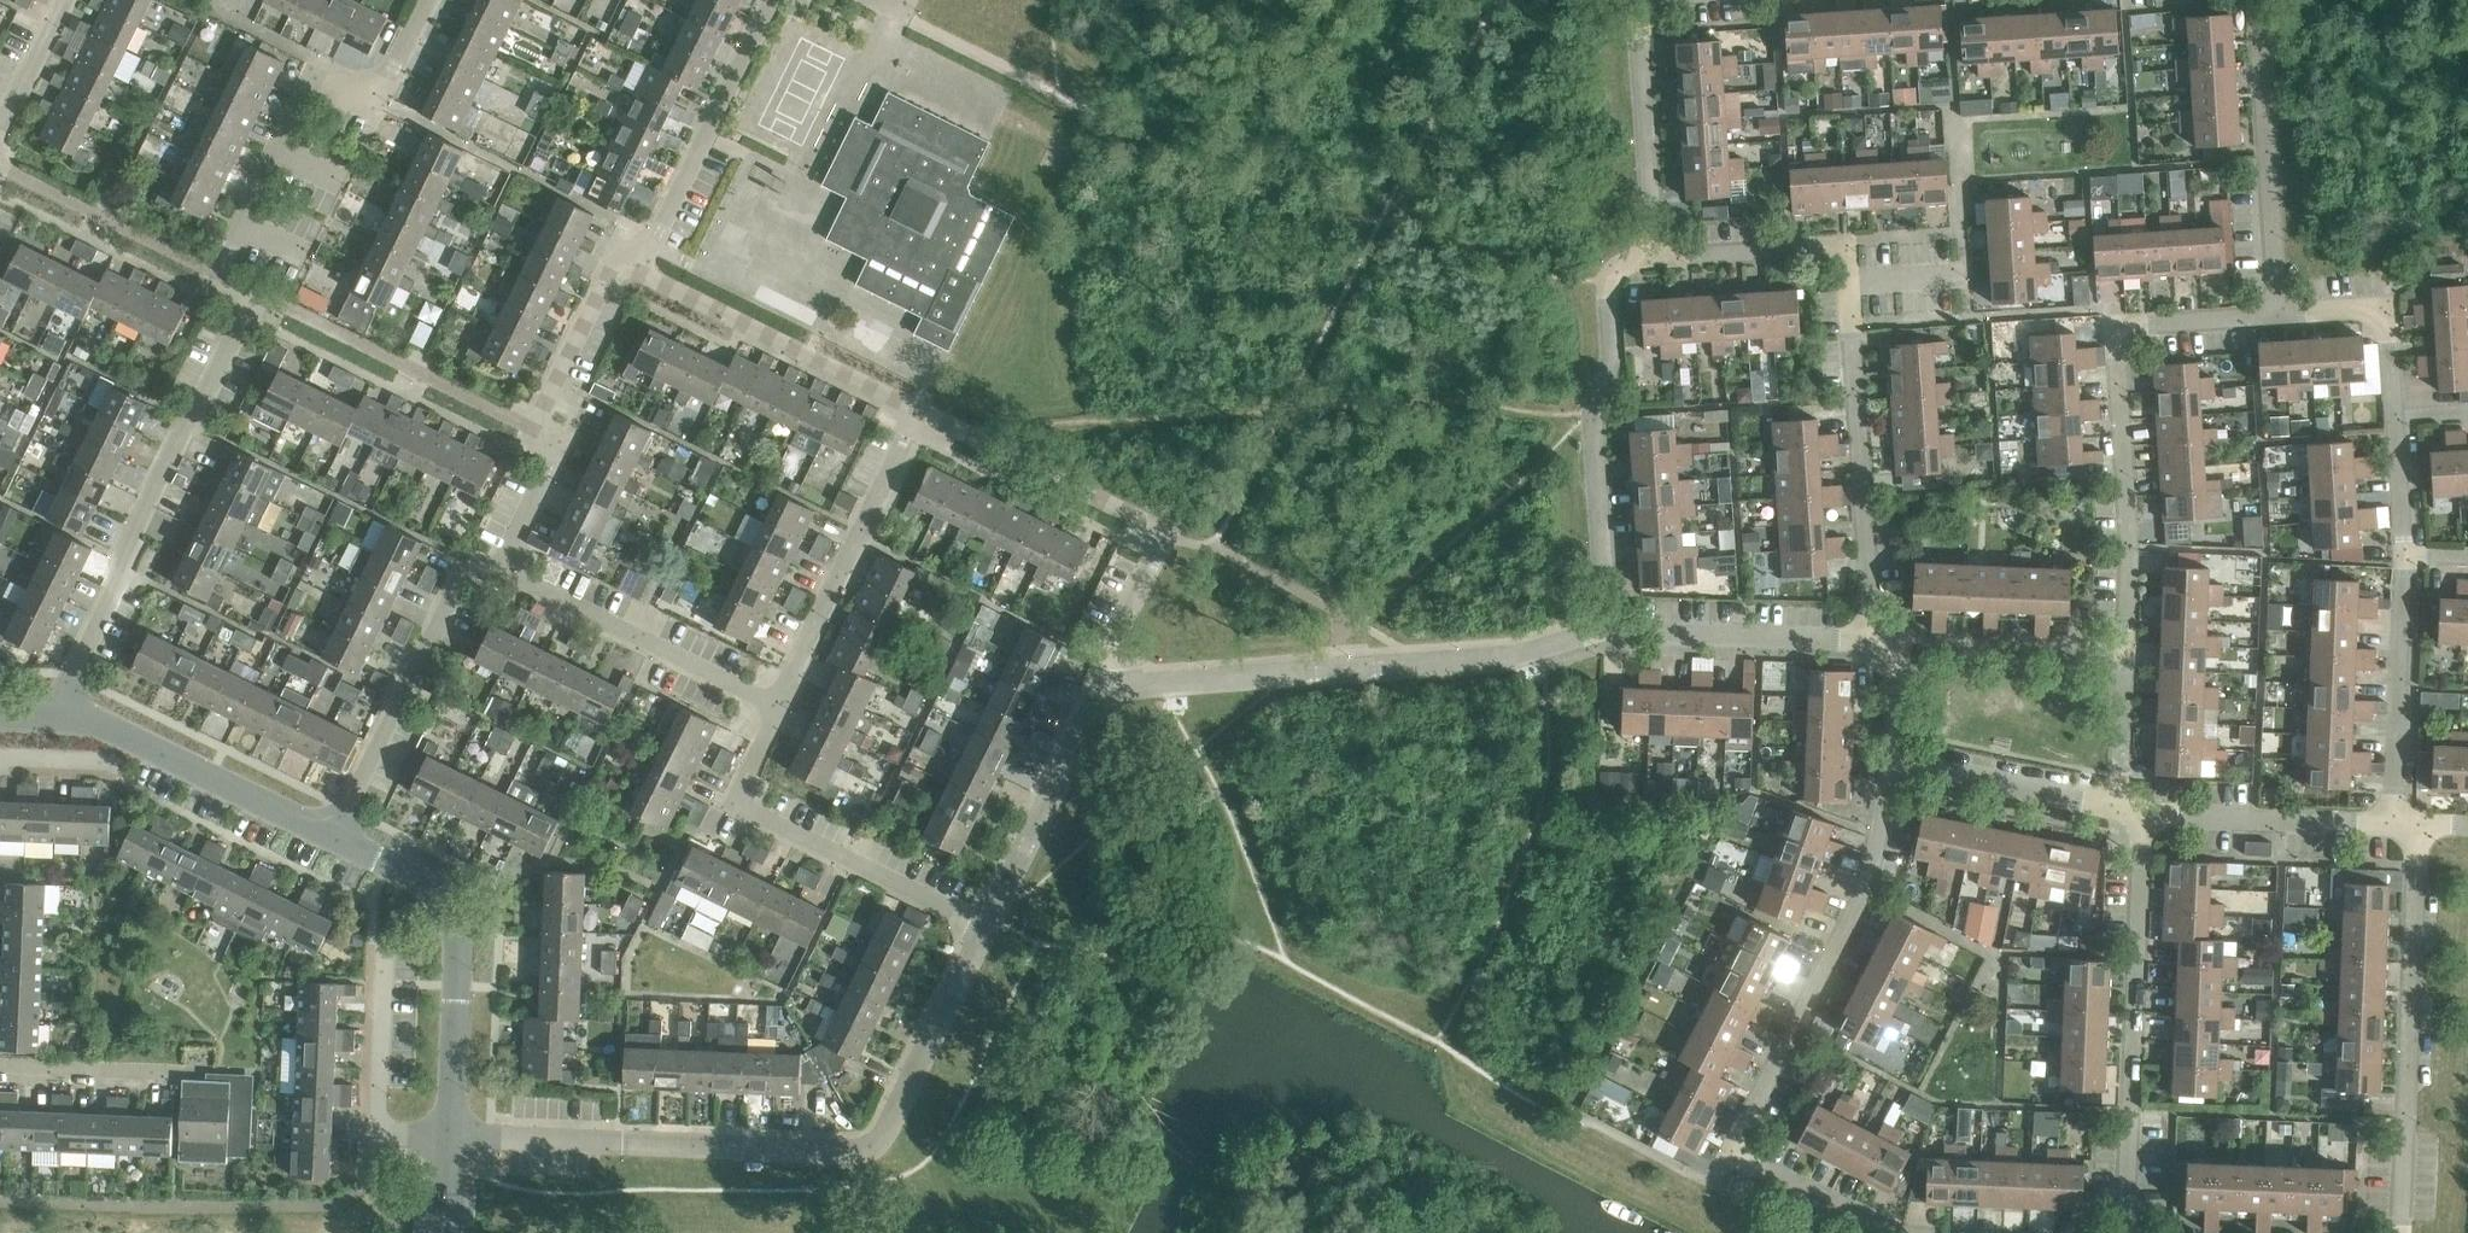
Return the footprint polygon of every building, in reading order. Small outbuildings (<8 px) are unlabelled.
[(15,3),(28,10),(33,0),(17,0),(15,3)] [(102,12),(104,7),(139,24),(151,0),(108,0),(107,1),(105,0),(92,0),(89,6),(102,12)] [(291,15),(298,0),(265,0),(265,1),(264,1),(291,15)] [(317,27),(331,0),(298,0),(291,15),(317,27)] [(343,40),(360,5),(350,0),(331,0),(317,27),(343,40)] [(474,9),(509,27),(522,0),(479,0),(474,9)] [(688,20),(723,37),(736,11),(714,0),(697,0),(688,20)] [(736,11),(741,0),(714,0),(736,11)] [(360,5),(343,40),(370,53),(387,19),(360,5)] [(1940,5),(1913,7),(1917,65),(1928,65),(1927,50),(1943,49),(1940,5)] [(76,32),(89,38),(91,33),(126,50),(139,24),(104,7),(102,12),(94,27),(81,21),(76,32)] [(1913,7),(1888,9),(1891,53),(1905,52),(1906,66),(1917,65),(1913,7)] [(474,9),(461,35),(496,52),(509,27),(474,9)] [(623,9),(619,17),(625,20),(629,11),(623,9)] [(1888,9),(1862,11),(1866,69),(1877,68),(1876,54),(1891,53),(1888,9)] [(625,20),(624,21),(638,27),(643,17),(630,10),(629,11),(625,20)] [(2115,10),(2089,11),(2093,69),(2103,69),(2102,54),(2118,53),(2115,10)] [(1862,11),(1836,13),(1839,56),(1840,71),(1866,69),(1862,11)] [(2089,11),(2063,13),(2066,57),(2081,56),(2082,70),(2093,69),(2089,11)] [(1836,13),(1811,14),(1815,72),(1825,72),(1824,57),(1839,56),(1836,13)] [(2063,13),(2037,15),(2041,73),(2052,72),(2051,58),(2066,57),(2063,13)] [(1815,72),(1811,14),(1784,16),(1787,60),(1803,59),(1804,73),(1815,72)] [(2187,28),(2188,43),(2232,41),(2230,14),(2172,18),(2173,29),(2187,28)] [(2037,15),(2012,17),(2015,60),(2030,59),(2031,74),(2041,73),(2037,15)] [(2139,15),(2129,15),(2130,29),(2140,28),(2139,15)] [(74,17),(69,28),(76,32),(81,21),(74,17)] [(2012,17),(1986,18),(1990,76),(2001,76),(2000,61),(2015,60),(2012,17)] [(1990,76),(1986,18),(1959,20),(1962,64),(1978,63),(1979,77),(1990,76)] [(599,20),(596,27),(604,31),(608,24),(599,20)] [(688,20),(675,46),(710,63),(723,37),(688,20)] [(638,27),(624,21),(619,31),(632,38),(638,27)] [(175,22),(168,37),(185,46),(192,31),(175,22)] [(63,58),(76,64),(79,59),(113,76),(126,50),(91,33),(89,38),(81,53),(69,47),(63,58)] [(461,35),(449,61),(483,78),(496,52),(461,35)] [(561,39),(556,50),(569,56),(574,46),(561,39)] [(1676,43),(1678,70),(1736,66),(1735,55),(1721,56),(1719,40),(1676,43)] [(2175,59),(2176,70),(2234,66),(2232,41),(2188,43),(2189,58),(2175,59)] [(220,72),(232,78),(235,72),(270,89),(284,62),(259,50),(249,45),(248,46),(238,67),(225,61),(220,72)] [(668,59),(662,71),(662,72),(684,82),(683,83),(697,90),(710,63),(675,46),(668,59)] [(569,56),(556,50),(550,60),(564,67),(569,56)] [(655,53),(649,65),(662,71),(668,59),(655,53)] [(50,84),(63,90),(66,85),(101,102),(113,76),(79,59),(76,64),(69,79),(56,73),(50,84)] [(449,61),(436,87),(471,104),(483,78),(449,61)] [(2141,61),(2132,62),(2133,72),(2141,72),(2141,61)] [(158,65),(151,79),(165,86),(172,72),(158,65)] [(649,65),(636,91),(671,109),(683,83),(684,82),(662,72),(662,71),(649,65)] [(1678,70),(1680,96),(1723,93),(1722,78),(1736,77),(1736,66),(1678,70)] [(2191,80),(2192,95),(2235,92),(2234,66),(2176,70),(2177,81),(2191,80)] [(207,98),(220,104),(223,98),(258,115),(270,89),(235,72),(232,78),(225,93),(212,87),(207,98)] [(607,85),(620,91),(625,80),(612,74),(607,85)] [(1931,81),(1917,82),(1919,104),(1932,103),(1931,81)] [(38,110),(51,116),(53,111),(88,128),(101,102),(66,85),(63,90),(56,105),(43,99),(38,110)] [(471,104),(436,87),(423,114),(457,131),(455,135),(468,142),(474,131),(461,124),(471,104)] [(1915,88),(1892,89),(1893,106),(1916,104),(1915,88)] [(535,91),(530,102),(543,108),(549,98),(535,91)] [(636,91),(623,117),(658,135),(671,109),(636,91)] [(922,317),(915,332),(914,334),(949,351),(1015,216),(970,195),(968,187),(989,142),(888,92),(872,126),(855,117),(822,185),(847,198),(826,239),(868,260),(856,284),(922,317)] [(2178,111),(2179,121),(2237,118),(2235,92),(2192,95),(2193,110),(2178,111)] [(1680,96),(1681,121),(1739,117),(1739,106),(1724,107),(1723,93),(1680,96)] [(1839,94),(1825,95),(1826,108),(1840,108),(1839,94)] [(1889,94),(1868,94),(1869,106),(1889,105),(1889,94)] [(1861,96),(1843,96),(1843,107),(1861,107),(1861,96)] [(1798,97),(1784,98),(1785,113),(1799,112),(1798,97)] [(2095,97),(2081,98),(2082,108),(2096,107),(2095,97)] [(194,124),(207,130),(210,124),(245,141),(258,115),(223,98),(220,104),(212,119),(199,113),(194,124)] [(1991,99),(1979,100),(1980,115),(1992,114),(1991,99)] [(594,110),(607,117),(613,106),(599,100),(594,110)] [(543,108),(530,102),(525,112),(538,119),(543,108)] [(2017,102),(1999,103),(2000,114),(2017,113),(2017,102)] [(1763,108),(1744,110),(1744,117),(1763,116),(1763,108)] [(53,111),(51,116),(40,138),(74,155),(72,159),(86,165),(91,155),(78,148),(88,128),(53,111)] [(623,117),(610,143),(645,161),(658,135),(623,117)] [(1681,121),(1683,147),(1727,144),(1726,129),(1740,128),(1739,117),(1681,121)] [(1778,118),(1764,119),(1764,134),(1779,133),(1778,118)] [(1862,118),(1848,119),(1849,127),(1854,131),(1863,131),(1862,118)] [(2237,118),(2179,121),(2180,132),(2194,131),(2196,147),(2205,147),(2222,145),(2239,144),(2237,118)] [(181,150),(194,156),(197,150),(232,167),(245,141),(210,124),(207,130),(199,145),(187,139),(181,150)] [(581,136),(594,143),(600,132),(587,126),(581,136)] [(429,134),(416,161),(451,178),(448,183),(461,189),(466,178),(454,172),(464,151),(429,134)] [(1927,134),(1917,135),(1917,147),(1928,146),(1927,134)] [(1864,139),(1853,139),(1853,150),(1864,149),(1864,139)] [(610,143),(597,169),(632,187),(645,161),(610,143)] [(1683,147),(1685,172),(1743,168),(1742,158),(1728,159),(1727,144),(1683,147)] [(2205,147),(2206,161),(2223,160),(2222,145),(2205,147)] [(1928,146),(1917,147),(1921,205),(1948,203),(1945,160),(1929,161),(1928,146)] [(538,147),(534,155),(548,161),(552,154),(538,147)] [(1907,162),(1893,163),(1896,207),(1921,205),(1917,147),(1906,148),(1907,162)] [(168,175),(181,182),(184,176),(219,193),(232,167),(197,150),(194,156),(187,171),(174,165),(168,175)] [(1877,150),(1866,151),(1870,208),(1896,207),(1893,163),(1878,164),(1877,150)] [(1856,166),(1841,167),(1844,210),(1870,208),(1866,151),(1855,151),(1856,166)] [(1826,153),(1815,154),(1819,212),(1844,210),(1841,167),(1827,168),(1826,153)] [(1819,212),(1815,154),(1804,155),(1805,169),(1789,170),(1792,214),(1819,212)] [(1771,155),(1769,158),(1769,167),(1780,167),(1780,155),(1771,155)] [(416,161),(403,187),(438,204),(435,209),(448,215),(454,204),(441,198),(448,183),(451,178),(416,161)] [(1743,168),(1685,172),(1687,199),(1730,196),(1729,180),(1744,179),(1743,168)] [(632,187),(597,169),(584,196),(619,214),(632,187)] [(2129,173),(2116,174),(2117,194),(2130,193),(2129,173)] [(2099,175),(2088,176),(2090,202),(2100,201),(2099,175)] [(184,176),(181,182),(174,197),(161,191),(156,201),(169,208),(171,203),(206,220),(219,193),(184,176)] [(466,178),(461,189),(476,197),(482,186),(466,178)] [(574,184),(561,178),(556,188),(569,195),(574,184)] [(403,187),(390,213),(425,230),(423,235),(436,241),(441,230),(428,224),(435,209),(438,204),(403,187)] [(1986,199),(1988,226),(2046,222),(2045,211),(2030,212),(2029,196),(1986,199)] [(559,198),(546,225),(581,242),(578,248),(591,254),(596,243),(583,237),(594,215),(559,198)] [(2082,200),(2070,201),(2071,217),(2083,216),(2082,200)] [(2228,200),(2210,201),(2211,214),(2222,213),(2223,219),(2229,219),(2228,200)] [(1718,206),(1702,207),(1702,218),(1718,218),(1718,206)] [(390,213),(377,239),(412,256),(410,261),(423,267),(428,256),(415,250),(423,235),(425,230),(390,213)] [(2212,228),(2196,229),(2199,273),(2226,271),(2223,219),(2222,213),(2211,214),(2212,228)] [(498,215),(491,230),(509,238),(516,224),(498,215)] [(2181,216),(2170,217),(2174,275),(2199,273),(2196,229),(2182,230),(2181,216)] [(2160,232),(2145,233),(2148,276),(2174,275),(2170,217),(2159,217),(2160,232)] [(2129,219),(2118,220),(2122,278),(2148,276),(2145,233),(2130,234),(2129,219)] [(2084,220),(2067,221),(2068,242),(2085,241),(2084,220)] [(2122,278),(2118,220),(2108,221),(2109,235),(2093,236),(2095,280),(2122,278)] [(1988,226),(1989,252),(2033,249),(2032,234),(2046,233),(2046,222),(1988,226)] [(546,225),(533,251),(568,268),(565,274),(578,280),(583,270),(570,263),(578,248),(581,242),(546,225)] [(70,253),(81,258),(88,244),(77,239),(70,253)] [(377,239),(365,265),(400,282),(397,287),(410,293),(415,282),(403,276),(410,261),(412,256),(377,239)] [(88,244),(81,258),(92,263),(98,250),(88,244)] [(31,293),(49,258),(22,245),(5,279),(1,277),(0,279),(0,293),(5,296),(11,283),(31,293)] [(1989,252),(1991,277),(2049,273),(2048,262),(2034,264),(2033,249),(1989,252)] [(533,251),(520,277),(555,294),(552,300),(565,306),(571,295),(558,289),(565,274),(568,268),(533,251)] [(31,293),(57,306),(75,271),(49,258),(31,293)] [(2058,262),(2048,262),(2049,273),(2059,273),(2058,262)] [(2462,263),(2428,265),(2429,282),(2464,280),(2462,263)] [(400,282),(365,265),(351,292),(386,309),(384,312),(397,319),(403,308),(390,302),(397,287),(400,282)] [(90,305),(91,305),(116,318),(134,283),(139,286),(146,273),(135,268),(129,281),(107,270),(100,283),(101,284),(90,305)] [(84,319),(91,305),(90,305),(101,284),(100,283),(75,271),(57,306),(84,319)] [(2049,273),(1991,277),(1993,304),(2036,301),(2035,285),(2050,284),(2049,273)] [(520,277),(508,303),(543,320),(540,326),(553,332),(558,321),(545,315),(552,300),(555,294),(520,277)] [(116,318),(142,331),(160,296),(166,299),(172,286),(161,281),(155,294),(139,286),(134,283),(116,318)] [(2414,315),(2467,311),(2467,285),(2432,287),(2433,303),(2414,305),(2414,315)] [(1797,290),(1770,292),(1774,350),(1776,350),(1785,349),(1784,335),(1800,334),(1797,290)] [(1770,292),(1745,294),(1748,337),(1763,336),(1764,351),(1774,350),(1770,292)] [(160,296),(142,331),(169,344),(186,310),(191,312),(198,299),(187,293),(181,306),(166,299),(160,296)] [(1745,294),(1719,296),(1723,354),(1734,353),(1733,338),(1748,337),(1745,294)] [(1719,296),(1693,297),(1696,341),(1711,340),(1712,354),(1723,354),(1719,296)] [(1693,297),(1668,299),(1672,357),(1682,356),(1681,342),(1696,341),(1693,297)] [(1672,357),(1668,299),(1641,301),(1644,345),(1660,344),(1661,358),(1672,357)] [(427,302),(419,318),(434,325),(442,309),(427,302)] [(508,303),(495,329),(530,346),(527,352),(540,358),(545,347),(532,341),(540,326),(543,320),(508,303)] [(2435,339),(2467,337),(2467,311),(2414,315),(2415,325),(2434,324),(2435,339)] [(1904,328),(1894,329),(1895,340),(1905,340),(1904,328)] [(530,346),(495,329),(484,350),(472,344),(466,354),(480,361),(482,356),(516,373),(527,352),(530,346)] [(640,368),(655,376),(660,378),(677,343),(650,330),(633,364),(629,362),(623,376),(634,381),(640,368)] [(2030,336),(2032,362),(2095,358),(2094,348),(2075,349),(2073,333),(2030,336)] [(2362,336),(2335,338),(2339,396),(2350,395),(2349,381),(2365,380),(2362,336)] [(2418,367),(2467,363),(2467,337),(2435,339),(2436,355),(2417,356),(2418,367)] [(2335,338),(2310,340),(2313,384),(2328,382),(2329,397),(2339,396),(2335,338)] [(2310,340),(2284,342),(2288,400),(2299,399),(2298,385),(2313,384),(2310,340)] [(1888,345),(1890,372),(1933,369),(1932,354),(1947,353),(1946,341),(1888,345)] [(2288,400),(2284,342),(2257,343),(2260,387),(2276,386),(2277,400),(2288,400)] [(666,381),(681,388),(686,391),(703,356),(677,343),(660,378),(655,376),(649,388),(660,394),(666,381)] [(78,345),(74,354),(86,360),(91,352),(78,345)] [(2104,347),(2094,348),(2095,358),(2104,357),(2104,347)] [(1785,349),(1776,350),(1777,359),(1786,358),(1785,349)] [(720,391),(745,403),(762,368),(768,371),(775,358),(764,353),(757,366),(735,355),(729,368),(729,369),(719,390),(720,391)] [(713,404),(720,391),(719,390),(729,369),(729,368),(703,356),(686,391),(681,388),(675,401),(686,407),(692,394),(713,404)] [(2032,362),(2033,388),(2077,385),(2076,370),(2095,368),(2095,358),(2032,362)] [(2153,365),(2155,392),(2213,388),(2212,377),(2197,378),(2196,362),(2153,365)] [(262,363),(251,385),(268,393),(279,371),(262,363)] [(2418,367),(2419,377),(2438,376),(2439,392),(2458,391),(2459,402),(2467,402),(2467,363),(2418,367)] [(328,379),(338,384),(345,371),(334,366),(328,379)] [(745,403),(771,416),(788,381),(794,384),(801,371),(790,366),(783,379),(768,371),(762,368),(745,403)] [(83,368),(80,375),(91,380),(94,374),(83,368)] [(1890,372),(1891,397),(1949,393),(1949,383),(1934,384),(1933,369),(1890,372)] [(283,432),(289,419),(306,384),(279,371),(268,393),(262,405),(258,404),(252,417),(283,432)] [(345,371),(338,384),(349,389),(356,376),(345,371)] [(34,373),(29,383),(42,390),(48,379),(34,373)] [(101,376),(89,402),(101,409),(99,413),(134,431),(147,404),(113,387),(115,383),(101,376)] [(792,426),(797,429),(814,394),(820,397),(827,384),(816,378),(809,391),(794,384),(788,381),(771,416),(792,426)] [(595,382),(590,393),(596,396),(601,385),(595,382)] [(42,390),(29,383),(24,394),(37,400),(42,390)] [(289,419),(315,432),(332,397),(306,384),(289,419)] [(2033,388),(2035,414),(2098,409),(2097,399),(2078,400),(2077,385),(2033,388)] [(1740,388),(1737,392),(1737,403),(1751,402),(1750,388),(1740,388)] [(2155,392),(2156,418),(2200,415),(2199,400),(2213,399),(2213,388),(2155,392)] [(2235,388),(2223,388),(2223,399),(2236,398),(2235,388)] [(797,429),(823,441),(840,407),(846,409),(852,397),(842,391),(835,404),(820,397),(814,394),(797,429)] [(1891,397),(1893,423),(1937,420),(1936,405),(1950,404),(1949,393),(1891,397)] [(348,431),(348,432),(374,444),(391,409),(397,413),(403,400),(393,394),(386,407),(364,396),(358,409),(358,410),(348,431)] [(1683,396),(1674,396),(1674,407),(1683,406),(1683,396)] [(342,445),(348,432),(348,431),(358,410),(358,409),(332,397),(315,432),(342,445)] [(96,419),(89,435),(86,439),(121,457),(134,431),(99,413),(101,409),(89,402),(83,413),(96,419)] [(840,407),(823,441),(850,455),(867,420),(872,423),(878,409),(868,404),(861,417),(846,409),(840,407)] [(654,405),(646,421),(663,429),(671,413),(654,405)] [(374,444),(400,457),(417,422),(423,425),(429,412),(419,407),(412,420),(397,413),(391,409),(374,444)] [(1788,407),(1778,408),(1779,421),(1789,421),(1788,407)] [(17,409),(9,425),(22,431),(28,434),(36,418),(17,409)] [(2035,414),(2037,439),(2081,436),(2079,421),(2099,420),(2098,409),(2035,414)] [(616,414),(603,441),(638,458),(636,463),(648,469),(654,459),(641,452),(651,431),(616,414)] [(2156,418),(2158,443),(2216,439),(2215,430),(2215,429),(2201,430),(2200,415),(2156,418)] [(2288,417),(2270,418),(2271,437),(2289,436),(2288,417)] [(2328,418),(2315,418),(2316,433),(2329,433),(2328,418)] [(1772,422),(1774,448),(1837,444),(1836,434),(1817,435),(1816,419),(1789,421),(1779,421),(1772,422)] [(400,457),(426,470),(443,435),(449,438),(455,425),(444,420),(438,433),(423,425),(417,422),(400,457)] [(1893,423),(1895,449),(1953,445),(1952,434),(1938,435),(1937,420),(1893,423)] [(2309,420),(2290,421),(2291,437),(2310,436),(2309,420)] [(9,425),(3,435),(17,442),(22,431),(9,425)] [(792,426),(784,443),(789,445),(797,429),(792,426)] [(83,445),(76,460),(73,465),(108,483),(121,457),(86,439),(89,435),(76,428),(70,439),(83,445)] [(1630,432),(1632,458),(1690,454),(1689,443),(1675,444),(1674,429),(1630,432)] [(2226,430),(2215,430),(2216,439),(2227,439),(2226,430)] [(2454,432),(2459,494),(2467,494),(2467,450),(2466,450),(2465,431),(2454,432)] [(2459,494),(2454,432),(2444,432),(2445,452),(2429,453),(2432,496),(2459,494)] [(426,470),(452,483),(469,448),(475,451),(481,438),(470,433),(464,445),(449,438),(443,435),(426,470)] [(3,435),(0,442),(0,447),(11,452),(17,442),(3,435)] [(2081,436),(2037,439),(2039,466),(2102,462),(2101,451),(2082,452),(2081,436)] [(2227,439),(2216,439),(2217,450),(2231,449),(2231,438),(2227,439)] [(2158,443),(2160,469),(2203,466),(2202,451),(2217,450),(2216,439),(2158,443)] [(603,441),(590,467),(625,484),(623,489),(636,495),(641,484),(628,478),(636,463),(638,458),(603,441)] [(2307,444),(2309,471),(2372,467),(2371,456),(2352,458),(2351,441),(2307,444)] [(1708,442),(1689,443),(1690,454),(1708,452),(1708,442)] [(1990,443),(1973,444),(1974,455),(1979,460),(1991,459),(1990,443)] [(1774,448),(1776,474),(1820,471),(1818,456),(1838,455),(1837,444),(1774,448)] [(469,448),(452,483),(479,496),(496,462),(501,464),(507,451),(496,445),(490,458),(475,451),(469,448)] [(1953,445),(1895,449),(1897,476),(1940,473),(1939,456),(1954,455),(1953,445)] [(238,452),(224,478),(259,496),(273,469),(238,452)] [(70,471),(63,486),(61,491),(96,509),(108,483),(73,465),(76,460),(63,454),(58,465),(70,471)] [(1632,458),(1634,484),(1677,481),(1676,466),(1691,465),(1690,454),(1632,458)] [(702,456),(696,469),(712,477),(718,464),(702,456)] [(661,463),(657,471),(681,483),(684,475),(661,463)] [(2160,469),(2162,495),(2220,491),(2219,480),(2204,481),(2203,466),(2160,469)] [(590,467),(578,493),(612,510),(610,515),(623,521),(628,510),(615,504),(623,489),(625,484),(590,467)] [(921,506),(936,513),(941,515),(958,481),(931,467),(914,502),(910,500),(903,513),(914,519),(921,506)] [(2309,471),(2311,497),(2354,494),(2353,478),(2373,477),(2372,467),(2309,471)] [(1776,474),(1778,500),(1841,496),(1840,486),(1821,487),(1820,471),(1776,474)] [(177,473),(172,484),(183,489),(188,478),(177,473)] [(2279,473),(2265,474),(2266,490),(2277,489),(2280,489),(2279,478),(2279,473)] [(327,475),(323,484),(334,490),(339,481),(327,475)] [(224,478),(212,504),(247,522),(259,496),(224,478)] [(1729,478),(1717,479),(1719,503),(1730,502),(1729,478)] [(61,491),(63,486),(50,480),(45,491),(58,497),(47,518),(82,536),(96,509),(61,491)] [(1634,484),(1635,510),(1694,505),(1692,480),(1677,481),(1634,484)] [(358,481),(352,493),(366,501),(372,488),(358,481)] [(792,481),(787,490),(796,494),(800,485),(792,481)] [(947,519),(962,526),(967,528),(984,493),(958,481),(941,515),(936,513),(929,526),(940,531),(947,519)] [(2298,487),(2289,487),(2289,496),(2298,496),(2298,487)] [(2277,489),(2266,490),(2267,498),(2278,498),(2277,489)] [(834,503),(852,512),(858,499),(840,491),(834,503)] [(2220,491),(2162,495),(2163,521),(2207,518),(2206,503),(2220,501),(2220,491)] [(578,493),(565,519),(600,536),(597,541),(610,547),(623,521),(610,515),(612,510),(578,493)] [(973,531),(988,539),(993,541),(1010,506),(984,493),(967,528),(962,526),(955,539),(966,544),(973,531)] [(710,494),(706,503),(715,507),(719,498),(710,494)] [(779,494),(766,521),(801,538),(814,511),(779,494)] [(2311,497),(2313,522),(2375,518),(2375,508),(2355,509),(2354,494),(2311,497)] [(1778,500),(1779,526),(1823,523),(1822,507),(1841,506),(1841,496),(1778,500)] [(684,500),(676,515),(690,522),(697,507),(684,500)] [(340,502),(333,517),(342,522),(349,506),(340,502)] [(212,504),(199,530),(234,548),(247,522),(212,504)] [(1635,510),(1637,535),(1681,532),(1680,517),(1694,516),(1694,505),(1635,510)] [(307,506),(302,517),(315,523),(320,512),(307,506)] [(998,544),(1014,552),(1019,554),(1036,519),(1010,506),(993,541),(988,539),(981,552),(992,557),(998,544)] [(2388,507),(2375,508),(2375,518),(2389,517),(2388,507)] [(628,510),(623,521),(634,527),(638,518),(632,515),(634,513),(628,510)] [(315,523),(302,517),(297,527),(305,531),(310,534),(315,523)] [(2389,517),(2375,518),(2376,528),(2389,527),(2389,517)] [(2375,518),(2313,522),(2314,549),(2321,549),(2330,548),(2358,546),(2357,530),(2376,528),(2375,518)] [(600,536),(565,519),(552,546),(586,563),(584,567),(597,573),(603,562),(590,556),(597,541),(600,536)] [(1024,557),(1040,564),(1045,567),(1062,532),(1036,519),(1019,554),(1014,552),(1007,564),(1018,570),(1024,557)] [(3,545),(12,526),(0,520),(0,543),(3,545)] [(766,521),(753,547),(788,564),(801,538),(766,521)] [(315,523),(310,534),(316,536),(321,526),(315,523)] [(1779,526),(1781,551),(1844,547),(1843,537),(1824,538),(1823,523),(1779,526)] [(387,525),(374,552),(409,569),(422,542),(387,525)] [(1732,529),(1717,530),(1719,551),(1734,550),(1732,529)] [(199,530),(186,556),(221,573),(234,548),(199,530)] [(28,558),(41,564),(44,558),(79,575),(92,549),(57,531),(46,553),(33,547),(28,558)] [(305,531),(298,547),(308,552),(316,536),(310,534),(305,531)] [(1045,567),(1040,564),(1033,577),(1044,582),(1050,570),(1071,580),(1089,545),(1062,532),(1045,567)] [(1637,535),(1639,561),(1697,557),(1696,546),(1695,546),(1682,547),(1681,534),(1681,532),(1637,535)] [(1695,533),(1681,534),(1682,547),(1695,546),(1695,533)] [(1758,533),(1740,534),(1741,553),(1759,552),(1758,533)] [(819,534),(814,545),(827,551),(832,541),(819,534)] [(2191,534),(2165,536),(2166,545),(2191,543),(2191,534)] [(2261,538),(2243,539),(2244,547),(2262,546),(2261,538)] [(827,551),(814,545),(809,556),(822,562),(827,551)] [(753,547),(740,573),(775,590),(788,564),(753,547)] [(1844,547),(1781,551),(1783,578),(1827,575),(1825,559),(1845,557),(1844,547)] [(2330,548),(2321,549),(2322,558),(2331,558),(2330,548)] [(374,552),(361,578),(396,595),(409,569),(374,552)] [(880,554),(867,581),(902,598),(912,577),(925,584),(930,573),(917,566),(914,571),(880,554)] [(980,554),(974,568),(986,573),(992,560),(980,554)] [(2178,554),(2178,567),(2200,568),(2200,554),(2178,554)] [(313,555),(308,566),(317,571),(322,560),(313,555)] [(221,573),(186,556),(173,583),(207,600),(205,604),(219,611),(224,600),(211,594),(221,573)] [(1697,557),(1639,561),(1641,587),(1696,584),(1695,568),(1698,567),(1697,558),(1697,557)] [(1714,557),(1697,558),(1698,567),(1714,566),(1714,557)] [(15,584),(28,590),(31,584),(66,601),(79,575),(44,558),(41,564),(34,579),(21,573),(15,584)] [(281,558),(276,568),(290,575),(295,564),(281,558)] [(1946,615),(1965,616),(1967,565),(1914,563),(1912,607),(1939,608),(1939,615),(1932,614),(1931,631),(1946,631),(1946,615)] [(1007,564),(997,587),(1010,593),(1020,571),(1018,570),(1007,564)] [(427,565),(422,576),(435,582),(441,572),(427,565)] [(1991,610),(2016,611),(2018,567),(1967,565),(1965,616),(1983,617),(1982,633),(1997,634),(1998,617),(1990,617),(1991,610)] [(2274,565),(2269,572),(2277,578),(2282,570),(2274,565)] [(633,596),(649,604),(664,574),(648,566),(633,596)] [(2164,566),(2163,593),(2221,596),(2222,585),(2207,584),(2208,568),(2200,568),(2178,567),(2164,566)] [(2018,567),(2016,611),(2042,612),(2042,619),(2034,619),(2034,635),(2048,636),(2049,619),(2068,620),(2071,570),(2018,567)] [(290,575),(276,568),(271,579),(284,586),(290,575)] [(740,573),(728,599),(763,616),(775,590),(740,573)] [(435,582),(422,576),(417,586),(430,593),(435,582)] [(361,578),(349,604),(384,621),(396,595),(361,578)] [(2314,579),(2313,606),(2376,608),(2376,598),(2357,597),(2357,581),(2314,579)] [(2437,642),(2464,643),(2466,580),(2456,580),(2455,599),(2439,599),(2437,642)] [(867,581),(854,607),(889,624),(902,598),(867,581)] [(3,610),(16,616),(18,610),(53,627),(66,601),(31,584),(28,590),(21,605),(8,599),(3,610)] [(794,586),(788,597),(802,603),(807,593),(794,586)] [(296,589),(290,602),(298,606),(305,593),(296,589)] [(2163,593),(2162,619),(2206,621),(2206,606),(2221,606),(2221,596),(2163,593)] [(2221,596),(2221,606),(2229,607),(2230,596),(2221,596)] [(802,603),(788,597),(783,607),(796,614),(802,603)] [(2376,598),(2376,608),(2391,609),(2391,603),(2391,599),(2376,598)] [(272,599),(268,607),(278,612),(282,604),(272,599)] [(763,616),(728,599),(714,626),(749,643),(746,648),(760,655),(765,644),(752,638),(763,616)] [(178,617),(188,622),(195,609),(184,603),(178,617)] [(349,604),(336,630),(371,647),(384,621),(349,604)] [(2313,606),(2312,631),(2355,633),(2356,618),(2375,619),(2376,608),(2313,606)] [(267,607),(259,624),(266,627),(265,629),(270,631),(278,612),(268,607),(267,607)] [(515,620),(525,625),(532,612),(521,607),(515,620)] [(854,607),(841,633),(876,650),(889,624),(854,607)] [(195,609),(188,622),(199,627),(206,614),(195,609)] [(16,616),(8,631),(0,627),(0,641),(3,642),(6,637),(40,654),(53,627),(18,610),(16,616)] [(292,612),(282,633),(293,638),(303,617),(292,612)] [(532,612),(525,625),(536,631),(542,617),(532,612)] [(210,616),(204,628),(215,633),(221,621),(210,616)] [(402,617),(397,628),(410,634),(415,624),(402,617)] [(2162,619),(2161,645),(2219,647),(2220,636),(2205,636),(2206,621),(2162,619)] [(251,621),(248,627),(258,632),(265,629),(251,621)] [(975,622),(965,643),(970,646),(975,635),(980,625),(975,622)] [(475,660),(502,673),(519,638),(492,625),(475,660)] [(980,625),(975,635),(988,642),(994,631),(980,625)] [(1026,627),(1013,654),(1048,671),(1061,644),(1026,627)] [(410,634),(397,628),(391,638),(405,645),(410,634)] [(230,642),(241,648),(247,634),(236,629),(230,642)] [(371,647),(336,630),(323,657),(358,674),(371,647)] [(2312,631),(2310,657),(2374,660),(2374,649),(2355,649),(2355,633),(2312,631)] [(567,646),(577,651),(584,638),(573,632),(567,646)] [(132,668),(159,682),(176,647),(149,633),(132,668)] [(828,660),(841,667),(841,666),(863,677),(863,676),(876,650),(841,633),(828,660)] [(247,634),(241,648),(251,653),(258,640),(247,634)] [(938,635),(933,646),(946,653),(951,642),(938,635)] [(988,642),(975,635),(970,646),(983,652),(988,642)] [(502,673),(528,686),(545,651),(519,638),(502,673)] [(584,638),(577,651),(588,656),(594,643),(584,638)] [(965,643),(957,658),(971,665),(976,668),(984,653),(983,652),(970,646),(965,643)] [(2161,645),(2160,670),(2204,672),(2204,657),(2219,658),(2219,647),(2161,645)] [(946,653),(933,646),(927,657),(941,663),(946,653)] [(159,682),(185,694),(202,659),(176,647),(159,682)] [(528,686),(554,699),(571,664),(545,651),(528,686)] [(1013,654),(1000,680),(1035,697),(1048,671),(1013,654)] [(282,668),(292,673),(299,660),(288,655),(282,668)] [(2310,657),(2309,683),(2353,685),(2354,669),(2373,670),(2374,660),(2310,657)] [(185,694),(211,707),(228,672),(202,659),(185,694)] [(299,660),(292,673),(303,678),(310,665),(299,660)] [(554,699),(580,712),(597,677),(571,664),(554,699)] [(841,667),(829,692),(863,709),(877,682),(863,676),(863,677),(841,666),(841,667)] [(1810,681),(1809,696),(1853,698),(1854,672),(1796,669),(1795,681),(1810,681)] [(371,681),(384,687),(389,677),(376,670),(371,681)] [(1621,732),(1648,733),(1651,670),(1640,670),(1640,689),(1623,688),(1623,691),(1608,691),(1607,722),(1622,723),(1621,732)] [(1648,733),(1674,734),(1676,690),(1660,690),(1661,671),(1651,670),(1648,733)] [(2160,670),(2159,696),(2217,698),(2217,688),(2203,687),(2204,672),(2160,670)] [(211,707),(237,720),(254,685),(228,672),(211,707)] [(1676,690),(1674,734),(1673,744),(1699,745),(1699,735),(1702,672),(1692,672),(1691,691),(1676,690)] [(1712,673),(1702,672),(1699,735),(1725,736),(1727,693),(1712,692),(1712,673)] [(597,677),(580,712),(607,725),(624,690),(628,693),(635,680),(624,674),(618,687),(597,677)] [(1742,693),(1727,693),(1725,736),(1752,737),(1755,675),(1743,674),(1742,693)] [(2244,674),(2243,686),(2255,687),(2256,675),(2244,674)] [(955,677),(950,687),(963,694),(968,683),(955,677)] [(334,693),(344,699),(351,685),(340,680),(334,693)] [(1000,680),(988,706),(1023,723),(1035,697),(1000,680)] [(2309,683),(2308,709),(2371,711),(2372,701),(2352,700),(2353,685),(2309,683)] [(237,720),(263,733),(280,698),(254,685),(237,720)] [(351,685),(344,699),(355,704),(361,691),(351,685)] [(944,685),(939,695),(944,698),(950,687),(944,685)] [(2263,686),(2262,707),(2278,708),(2279,687),(2263,686)] [(286,687),(280,698),(306,711),(312,700),(286,687)] [(963,694),(950,687),(944,698),(958,704),(963,694)] [(912,688),(907,698),(920,705),(925,694),(912,688)] [(829,692),(816,718),(851,735),(848,740),(861,747),(867,736),(854,729),(863,709),(829,692)] [(2420,700),(2420,707),(2437,708),(2438,693),(2420,692),(2420,700)] [(495,696),(486,714),(504,723),(513,705),(495,696)] [(1794,711),(1794,722),(1852,724),(1853,698),(1809,696),(1809,711),(1794,711)] [(2159,696),(2158,722),(2201,724),(2202,709),(2217,709),(2217,698),(2159,696)] [(263,733),(289,746),(306,711),(280,698),(263,733)] [(920,705),(907,698),(902,709),(915,715),(920,705)] [(2217,698),(2217,709),(2232,710),(2232,699),(2217,698)] [(2372,701),(2371,711),(2386,712),(2386,702),(2372,701)] [(988,706),(975,732),(1010,749),(1023,723),(988,706)] [(682,708),(669,735),(704,752),(717,725),(682,708)] [(2202,709),(2201,724),(2216,724),(2217,709),(2202,709)] [(2308,709),(2307,734),(2351,736),(2352,721),(2371,722),(2371,711),(2308,709)] [(289,746),(315,758),(332,723),(306,711),(289,746)] [(816,718),(803,744),(838,761),(835,766),(848,773),(854,762),(841,755),(848,740),(851,735),(816,718)] [(1808,733),(1807,748),(1851,750),(1852,724),(1794,722),(1793,733),(1808,733)] [(2158,722),(2157,747),(2215,750),(2215,739),(2201,739),(2201,724),(2158,722)] [(332,723),(315,758),(342,772),(359,737),(332,723)] [(929,729),(924,739),(937,746),(943,735),(929,729)] [(485,745),(496,750),(503,737),(492,731),(485,745)] [(975,732),(962,758),(997,775),(1010,749),(975,732)] [(2431,789),(2458,791),(2460,733),(2449,732),(2449,747),(2433,746),(2432,752),(2432,768),(2431,789)] [(2467,791),(2467,733),(2460,733),(2458,791),(2467,791)] [(2307,734),(2306,760),(2369,763),(2370,752),(2350,752),(2351,736),(2307,734)] [(669,735),(656,761),(691,778),(704,752),(669,735)] [(867,736),(861,747),(867,750),(873,739),(867,736)] [(503,737),(496,750),(507,755),(513,742),(503,737)] [(937,746),(924,739),(919,750),(932,756),(937,746)] [(410,791),(437,804),(454,770),(433,759),(440,746),(429,741),(422,754),(427,757),(410,791)] [(838,761),(803,744),(790,771),(824,788),(822,792),(835,799),(841,788),(828,781),(835,766),(838,761)] [(2215,750),(2157,747),(2155,774),(2199,776),(2200,760),(2214,761),(2215,750)] [(722,748),(717,759),(730,765),(735,755),(722,748)] [(888,751),(885,757),(897,763),(903,751),(897,748),(888,751)] [(1792,762),(1791,773),(1850,776),(1851,750),(1807,748),(1806,763),(1792,762)] [(2418,751),(2417,767),(2432,768),(2432,752),(2418,751)] [(537,770),(548,775),(555,762),(544,757),(537,770)] [(962,758),(949,784),(984,801),(997,775),(962,758)] [(730,765),(717,759),(711,769),(725,776),(730,765)] [(2369,763),(2306,760),(2305,787),(2349,789),(2349,772),(2369,773),(2369,763)] [(656,761),(643,787),(678,804),(683,794),(691,778),(656,761)] [(555,762),(548,775),(559,781),(565,767),(555,762)] [(854,762),(848,773),(861,779),(867,768),(854,762)] [(2369,763),(2369,773),(2383,774),(2383,763),(2369,763)] [(913,769),(911,774),(922,780),(924,775),(913,769)] [(437,804),(463,817),(480,782),(454,770),(437,804)] [(537,770),(529,787),(540,792),(548,775),(537,770)] [(1599,771),(1598,791),(1619,792),(1620,772),(1599,771)] [(1620,772),(1619,792),(1639,793),(1640,773),(1620,772)] [(1850,776),(1791,773),(1791,784),(1806,785),(1805,800),(1848,802),(1850,776)] [(1656,774),(1655,794),(1671,794),(1672,794),(1672,779),(1672,775),(1656,774)] [(1672,779),(1672,794),(1697,794),(1697,779),(1672,779)] [(904,780),(899,791),(912,798),(917,787),(904,780)] [(463,817),(489,830),(506,795),(480,782),(463,817)] [(26,841),(28,784),(18,784),(17,803),(0,802),(0,840),(26,841)] [(26,841),(53,842),(55,804),(38,804),(39,785),(28,784),(26,841)] [(949,784),(936,810),(971,827),(984,801),(949,784)] [(53,842),(81,843),(83,787),(73,786),(72,805),(55,804),(53,842)] [(83,787),(81,843),(109,844),(111,807),(98,806),(99,794),(94,794),(94,787),(83,787)] [(678,804),(643,787),(630,814),(665,831),(678,804)] [(2264,788),(2263,803),(2280,804),(2281,789),(2264,788)] [(912,798),(899,791),(893,802),(907,808),(912,798)] [(683,794),(678,804),(691,810),(696,800),(683,794)] [(489,830),(515,843),(532,808),(506,795),(489,830)] [(696,800),(691,810),(704,817),(710,806),(696,800)] [(532,808),(515,843),(542,856),(559,821),(532,808)] [(1792,809),(1783,835),(1842,856),(1846,846),(1827,839),(1833,824),(1792,809)] [(704,817),(691,810),(686,821),(699,828),(704,817)] [(971,827),(936,810),(923,837),(958,854),(971,827)] [(1926,874),(1937,877),(1948,819),(1922,814),(1914,857),(1929,860),(1926,874)] [(117,858),(143,870),(168,820),(159,815),(150,832),(134,824),(117,858)] [(1950,865),(1965,867),(1974,825),(1948,819),(1937,877),(1948,879),(1950,865)] [(143,870),(167,882),(184,849),(169,841),(177,825),(168,820),(143,870)] [(1730,821),(1725,837),(1741,842),(1746,827),(1730,821)] [(1977,885),(1987,887),(1999,830),(1974,825),(1965,867),(1980,870),(1977,885)] [(2001,875),(2015,878),(2024,835),(1999,830),(1987,887),(1998,889),(2001,875)] [(1783,835),(1774,859),(1815,873),(1820,859),(1839,865),(1842,856),(1783,835)] [(2027,895),(2038,897),(2049,840),(2024,835),(2015,878),(2030,881),(2027,895)] [(167,882),(192,895),(217,844),(208,840),(200,856),(184,849),(167,882)] [(2051,885),(2066,888),(2074,845),(2049,840),(2038,897),(2048,899),(2051,885)] [(742,854),(753,859),(759,846),(748,841),(742,854)] [(2244,855),(2271,856),(2271,842),(2245,841),(2244,855)] [(192,895),(216,906),(217,907),(234,873),(219,865),(227,849),(217,844),(192,895)] [(2074,845),(2066,888),(2081,891),(2078,905),(2089,907),(2101,850),(2074,845)] [(683,885),(703,895),(720,860),(693,846),(676,881),(672,879),(666,892),(675,897),(677,898),(683,885)] [(759,846),(753,859),(763,865),(770,851),(759,846)] [(1846,846),(1842,856),(1858,861),(1862,851),(1846,846)] [(1842,856),(1839,865),(1855,871),(1858,861),(1842,856)] [(1774,859),(1766,883),(1825,904),(1829,894),(1810,888),(1815,873),(1774,859)] [(703,895),(729,907),(746,872),(720,860),(703,895)] [(2166,860),(2165,887),(2209,889),(2210,874),(2224,875),(2225,863),(2166,860)] [(215,922),(235,932),(267,868),(257,864),(249,880),(234,873),(217,907),(216,906),(212,914),(215,922)] [(1707,865),(1699,882),(1719,891),(1727,874),(1707,865)] [(794,880),(804,885),(811,872),(800,866),(794,880)] [(263,939),(267,931),(266,931),(283,897),(268,890),(276,873),(267,868),(235,932),(255,941),(263,939)] [(546,872),(545,902),(584,903),(585,873),(546,872)] [(729,907),(755,920),(772,885),(746,872),(729,907)] [(811,872),(804,885),(815,890),(822,877),(811,872)] [(1937,877),(1933,893),(1944,895),(1948,879),(1937,877)] [(2287,878),(2286,902),(2303,903),(2304,879),(2287,878)] [(2329,898),(2329,909),(2387,911),(2388,884),(2344,882),(2344,898),(2329,898)] [(44,913),(45,885),(7,883),(7,901),(0,901),(0,912),(44,913)] [(1825,904),(1766,883),(1757,908),(1798,923),(1803,907),(1822,914),(1825,904)] [(755,920),(781,933),(798,898),(772,885),(755,920)] [(2051,885),(2048,899),(2063,902),(2066,888),(2051,885)] [(2165,887),(2164,913),(2222,915),(2223,904),(2208,904),(2209,889),(2165,887)] [(266,931),(267,931),(291,943),(316,893),(306,888),(298,905),(283,897),(266,931)] [(659,928),(675,897),(666,892),(664,891),(648,922),(659,928)] [(316,893),(291,943),(316,955),(333,922),(317,914),(325,897),(316,893)] [(631,894),(625,905),(639,911),(644,901),(631,894)] [(798,898),(781,933),(808,946),(825,911),(798,898)] [(545,902),(544,931),(583,932),(584,903),(545,902)] [(639,911),(625,905),(620,915),(633,922),(639,911)] [(908,905),(902,918),(922,928),(928,915),(908,905)] [(1684,905),(1680,913),(1689,918),(1690,916),(1686,907),(1684,905)] [(2284,908),(2283,923),(2296,923),(2296,908),(2284,908)] [(2343,920),(2342,935),(2386,937),(2387,911),(2329,909),(2328,919),(2343,920)] [(887,911),(874,938),(908,955),(922,928),(902,918),(887,911)] [(5,939),(43,941),(44,913),(0,912),(0,922),(6,922),(5,939)] [(1894,912),(1882,936),(1921,956),(1928,943),(1941,950),(1946,939),(1894,912)] [(2163,940),(2178,941),(2179,939),(2207,940),(2207,939),(2207,925),(2222,926),(2222,915),(2164,913),(2163,940)] [(845,931),(858,938),(863,927),(850,920),(845,931)] [(1751,920),(1738,943),(1794,972),(1799,963),(1782,954),(1789,940),(1751,920)] [(1966,920),(1964,932),(1977,939),(1980,923),(1966,920)] [(2254,920),(2254,935),(2270,935),(2271,921),(2254,920)] [(1980,923),(1977,939),(1991,946),(1995,925),(1980,923)] [(689,924),(682,939),(689,942),(696,928),(689,924)] [(544,931),(543,959),(581,961),(583,932),(544,931)] [(2017,932),(2014,944),(2027,947),(2030,935),(2017,932)] [(2030,935),(2029,950),(2044,950),(2044,935),(2030,935)] [(2327,949),(2326,960),(2385,962),(2386,937),(2342,935),(2341,950),(2327,949)] [(1882,936),(1870,959),(1922,986),(1927,976),(1914,970),(1921,956),(1882,936)] [(2080,936),(2080,952),(2098,953),(2099,937),(2080,936)] [(1714,960),(1727,966),(1765,986),(1772,973),(1790,981),(1794,972),(1738,943),(1726,937),(1714,960)] [(871,944),(861,964),(896,981),(908,955),(874,938),(871,944)] [(42,968),(43,941),(5,939),(4,956),(0,956),(0,967),(42,968)] [(2179,939),(2178,941),(2177,965),(2236,967),(2236,958),(2236,956),(2222,956),(2222,940),(2207,939),(2207,940),(2179,939)] [(714,941),(710,950),(719,954),(724,945),(714,941)] [(832,957),(845,964),(850,953),(837,946),(832,957)] [(1663,947),(1656,959),(1661,962),(1669,966),(1675,954),(1663,947)] [(602,950),(601,962),(616,963),(616,951),(602,950)] [(2031,957),(2031,969),(2051,970),(2051,958),(2031,957)] [(2065,970),(2065,986),(2108,987),(2109,961),(2051,958),(2051,970),(2065,970)] [(2236,958),(2236,967),(2248,967),(2248,958),(2236,958)] [(543,959),(541,988),(580,990),(581,961),(543,959)] [(1870,959),(1858,982),(1897,1002),(1904,989),(1917,995),(1922,986),(1870,959)] [(2318,960),(2317,970),(2326,971),(2326,960),(2318,960)] [(2340,971),(2340,986),(2383,988),(2385,962),(2326,960),(2326,971),(2340,971)] [(616,963),(601,962),(601,974),(615,974),(616,963)] [(1661,962),(1658,968),(1672,975),(1675,969),(1669,966),(1661,962)] [(849,988),(848,990),(883,1007),(896,981),(861,964),(858,970),(849,988)] [(2177,965),(2176,991),(2220,992),(2221,978),(2235,978),(2236,967),(2177,965)] [(1727,966),(1715,989),(1771,1018),(1775,1009),(1758,1000),(1765,986),(1727,966)] [(3,994),(40,996),(42,968),(0,967),(0,977),(4,977),(3,994)] [(2253,968),(2252,983),(2271,984),(2272,969),(2253,968)] [(819,983),(832,990),(836,982),(838,979),(824,972),(819,983)] [(1790,981),(1802,988),(1807,979),(1794,972),(1790,981)] [(300,982),(299,1011),(337,1012),(338,995),(356,996),(357,985),(338,984),(300,982)] [(836,982),(832,990),(845,996),(848,990),(849,988),(836,982)] [(1858,982),(1847,1005),(1898,1032),(1903,1022),(1890,1015),(1897,1002),(1858,982)] [(2281,985),(2281,997),(2290,998),(2293,994),(2293,985),(2281,985)] [(1922,986),(1917,995),(1928,1001),(1933,992),(1922,986)] [(2050,1000),(2049,1011),(2107,1013),(2108,987),(2065,986),(2064,1000),(2050,1000)] [(2325,1001),(2324,1011),(2382,1014),(2383,988),(2340,986),(2339,1001),(2325,1001)] [(541,988),(540,1017),(540,1018),(564,1019),(579,1020),(580,990),(541,988)] [(1715,989),(1703,1012),(1742,1032),(1749,1018),(1766,1027),(1771,1018),(1715,989)] [(845,996),(835,1016),(870,1033),(883,1007),(848,990),(845,996)] [(2176,991),(2175,1016),(2233,1019),(2234,1008),(2219,1007),(2220,992),(2176,991)] [(39,1023),(40,996),(3,994),(2,1011),(0,1011),(0,1022),(39,1023)] [(806,1009),(819,1016),(825,1005),(812,998),(806,1009)] [(2257,1001),(2256,1020),(2269,1020),(2270,1002),(2257,1001)] [(767,1005),(766,1025),(778,1025),(779,1006),(767,1005)] [(1898,1032),(1847,1005),(1834,1029),(1873,1049),(1880,1035),(1893,1041),(1898,1032)] [(599,1021),(613,1022),(614,1010),(599,1009),(599,1021)] [(299,1011),(298,1038),(354,1041),(355,1030),(336,1029),(337,1012),(299,1011)] [(2063,1022),(2063,1037),(2106,1039),(2107,1013),(2049,1011),(2049,1021),(2063,1022)] [(2338,1023),(2338,1038),(2381,1040),(2382,1014),(2324,1011),(2324,1022),(2338,1023)] [(1703,1012),(1691,1035),(1747,1064),(1752,1055),(1735,1046),(1742,1032),(1703,1012)] [(525,1016),(524,1046),(563,1048),(562,1053),(577,1054),(577,1042),(563,1041),(564,1019),(540,1018),(540,1017),(525,1016)] [(822,1043),(811,1049),(828,1076),(841,1068),(847,1055),(857,1060),(870,1033),(835,1016),(822,1043)] [(2175,1016),(2174,1042),(2218,1044),(2219,1029),(2233,1029),(2233,1019),(2175,1016)] [(649,1035),(661,1035),(662,1020),(650,1020),(649,1035)] [(2006,1020),(2006,1034),(2021,1034),(2021,1025),(2018,1020),(2006,1020)] [(678,1036),(690,1036),(691,1021),(679,1021),(678,1036)] [(0,1022),(0,1032),(1,1032),(0,1050),(38,1052),(39,1023),(0,1022)] [(707,1037),(719,1037),(720,1023),(708,1022),(707,1037)] [(1903,1022),(1898,1032),(1905,1035),(1910,1026),(1903,1022)] [(736,1038),(748,1039),(749,1024),(737,1023),(736,1038)] [(765,1039),(777,1040),(778,1025),(766,1025),(765,1039)] [(1621,1029),(1618,1033),(1631,1040),(1633,1035),(1621,1029)] [(1838,1032),(1834,1041),(1844,1046),(1848,1038),(1838,1032)] [(1679,1059),(1692,1066),(1693,1065),(1718,1078),(1719,1076),(1725,1064),(1742,1073),(1747,1064),(1691,1035),(1679,1059)] [(678,1036),(678,1050),(684,1050),(690,1051),(690,1036),(678,1036)] [(712,1090),(740,1092),(742,1053),(748,1053),(748,1039),(736,1038),(734,1038),(732,1036),(724,1036),(722,1038),(719,1037),(719,1052),(713,1052),(712,1090)] [(2047,1051),(2047,1062),(2105,1065),(2106,1039),(2063,1037),(2062,1052),(2047,1051)] [(298,1038),(297,1066),(335,1067),(335,1050),(354,1051),(354,1041),(298,1038)] [(2323,1052),(2322,1063),(2380,1065),(2381,1040),(2338,1038),(2337,1053),(2323,1052)] [(2174,1042),(2173,1068),(2231,1070),(2232,1059),(2217,1059),(2218,1044),(2174,1042)] [(563,1048),(524,1046),(523,1076),(561,1078),(561,1082),(576,1083),(576,1071),(562,1070),(562,1053),(563,1048)] [(623,1087),(654,1088),(655,1049),(625,1048),(623,1087)] [(2279,1048),(2278,1060),(2291,1060),(2292,1048),(2279,1048)] [(654,1088),(683,1089),(684,1050),(678,1050),(655,1049),(654,1088)] [(771,1054),(769,1093),(799,1094),(800,1083),(814,1084),(828,1076),(811,1049),(801,1055),(771,1054)] [(683,1089),(712,1090),(713,1052),(690,1051),(684,1050),(683,1089)] [(1612,1051),(1604,1066),(1613,1071),(1621,1056),(1612,1051)] [(740,1092),(769,1093),(771,1054),(748,1053),(742,1053),(740,1092)] [(2105,1065),(2047,1062),(2046,1073),(2061,1074),(2060,1090),(2104,1091),(2105,1065)] [(2307,1063),(2306,1074),(2320,1074),(2320,1063),(2307,1063)] [(2380,1065),(2322,1063),(2322,1074),(2336,1074),(2335,1089),(2324,1088),(2323,1107),(2367,1109),(2368,1091),(2379,1092),(2380,1065)] [(1669,1080),(1668,1081),(1720,1108),(1733,1084),(1719,1076),(1718,1078),(1693,1065),(1692,1066),(1686,1078),(1673,1071),(1672,1075),(1669,1080)] [(297,1066),(296,1093),(352,1096),(352,1085),(334,1084),(335,1067),(297,1066)] [(2231,1070),(2173,1068),(2172,1094),(2216,1096),(2216,1080),(2231,1081),(2231,1070)] [(1663,1070),(1660,1076),(1669,1080),(1672,1075),(1663,1070)] [(1598,1073),(1587,1093),(1602,1101),(1612,1081),(1598,1073)] [(227,1157),(250,1158),(253,1099),(230,1098),(231,1081),(183,1079),(179,1162),(227,1164),(227,1157)] [(1676,1097),(1669,1110),(1708,1130),(1720,1108),(1668,1081),(1663,1091),(1676,1097)] [(6,1148),(33,1149),(35,1112),(18,1111),(19,1092),(8,1092),(6,1148)] [(296,1093),(295,1121),(332,1122),(333,1106),(352,1106),(352,1096),(296,1093)] [(1841,1093),(1837,1099),(1847,1104),(1850,1098),(1841,1093)] [(33,1149),(61,1151),(63,1094),(52,1094),(52,1112),(35,1112),(33,1149)] [(63,1094),(61,1151),(60,1165),(88,1166),(88,1152),(90,1114),(73,1113),(73,1095),(63,1094)] [(107,1115),(90,1114),(88,1152),(116,1153),(118,1097),(107,1096),(107,1115)] [(128,1097),(118,1097),(116,1153),(143,1154),(145,1116),(128,1115),(128,1097)] [(162,1117),(145,1116),(143,1154),(172,1155),(173,1117),(173,1099),(163,1098),(162,1117)] [(1850,1098),(1847,1104),(1857,1109),(1860,1103),(1850,1098)] [(2276,1098),(2276,1111),(2289,1111),(2289,1104),(2284,1099),(2276,1098)] [(1784,1137),(1820,1156),(1847,1104),(1837,1099),(1831,1112),(1817,1105),(1811,1116),(1799,1109),(1784,1137)] [(1820,1156),(1843,1168),(1863,1129),(1850,1122),(1857,1109),(1847,1104),(1820,1156)] [(1958,1108),(1956,1140),(1970,1141),(1971,1109),(1958,1108)] [(1708,1130),(1669,1110),(1662,1124),(1650,1117),(1644,1127),(1696,1154),(1708,1130)] [(2076,1113),(2075,1124),(2079,1129),(2091,1130),(2092,1123),(2092,1113),(2076,1113)] [(1887,1115),(1883,1123),(1893,1128),(1897,1120),(1887,1115)] [(295,1121),(293,1148),(350,1151),(350,1140),(332,1139),(332,1122),(295,1121)] [(1843,1168),(1866,1180),(1893,1128),(1883,1123),(1876,1136),(1863,1129),(1843,1168)] [(1893,1128),(1866,1180),(1890,1192),(1910,1153),(1896,1146),(1902,1133),(1893,1128)] [(1996,1133),(1995,1147),(2006,1147),(2007,1133),(1996,1133)] [(1926,1202),(1952,1203),(1955,1145),(1944,1145),(1943,1159),(1928,1159),(1926,1202)] [(1952,1203),(1978,1205),(1980,1161),(1965,1160),(1966,1146),(1955,1145),(1952,1203)] [(1978,1205),(2004,1206),(2006,1147),(1995,1147),(1995,1162),(1980,1161),(1978,1205)] [(2004,1206),(2029,1207),(2031,1163),(2016,1162),(2017,1148),(2006,1147),(2004,1206)] [(350,1151),(293,1148),(292,1177),(330,1178),(331,1160),(349,1161),(350,1151)] [(2029,1207),(2055,1208),(2058,1150),(2047,1149),(2046,1164),(2031,1163),(2029,1207)] [(2058,1150),(2055,1208),(2082,1209),(2084,1165),(2068,1165),(2068,1150),(2058,1150)] [(2172,1205),(2186,1206),(2188,1162),(2174,1162),(2172,1205)] [(2186,1206),(2237,1208),(2239,1164),(2188,1162),(2186,1206)] [(2237,1208),(2289,1210),(2290,1167),(2239,1164),(2237,1208)] [(2289,1210),(2340,1212),(2342,1169),(2290,1167),(2289,1210)] [(2342,1169),(2340,1212),(2354,1213),(2356,1169),(2342,1169)]
